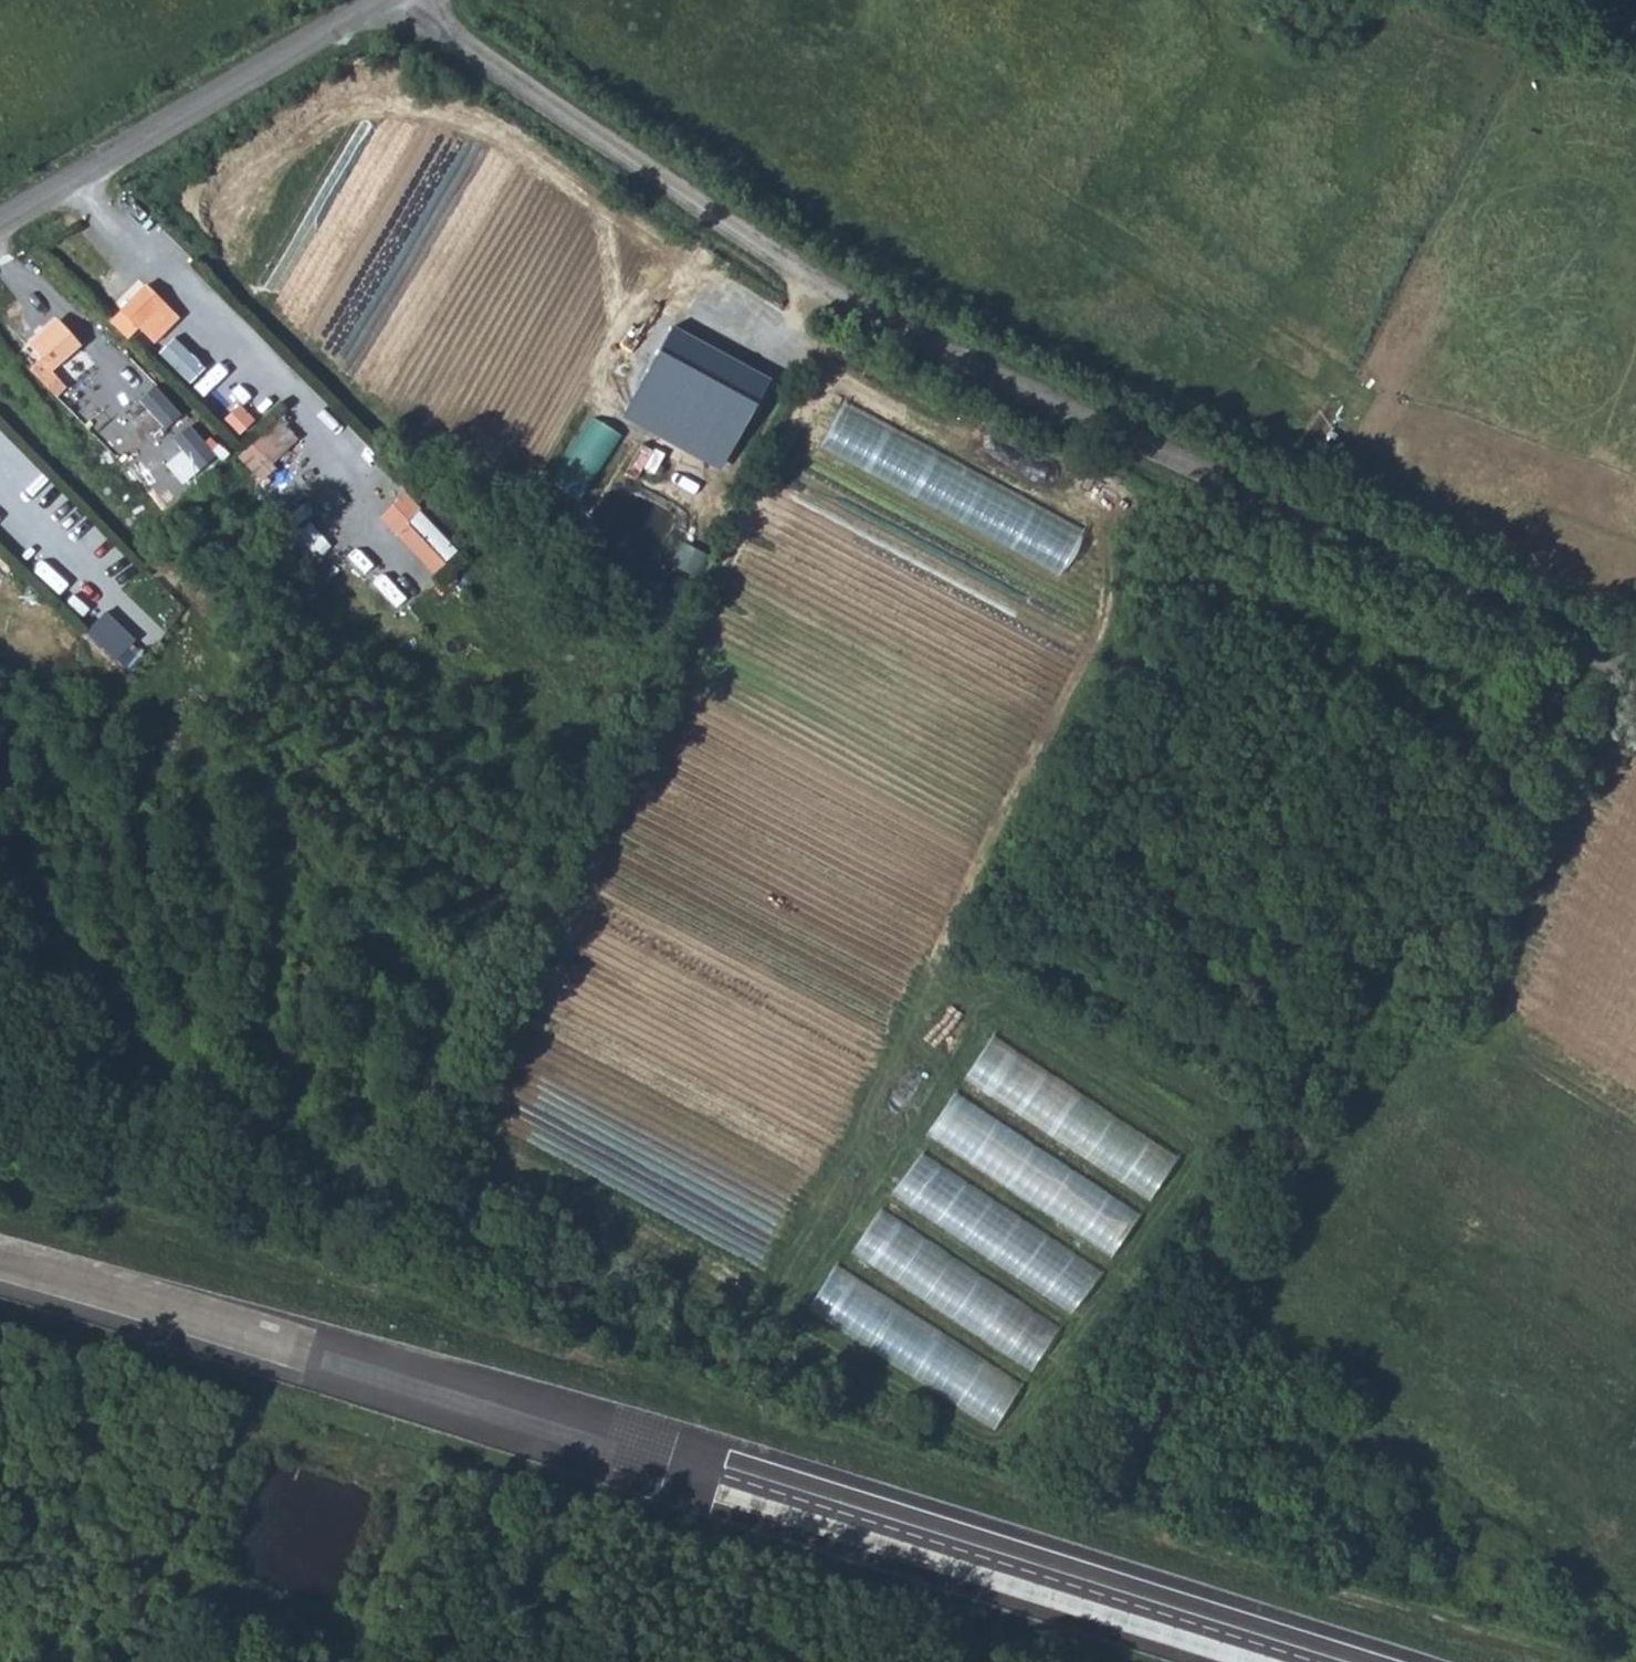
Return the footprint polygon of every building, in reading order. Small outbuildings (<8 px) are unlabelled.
[(149,287),(125,310),(150,336),(159,329),(164,333),(180,317),(149,287)] [(61,318),(31,343),(45,360),(33,370),(58,399),(70,389),(56,373),(86,349),(61,318)] [(156,349),(185,372),(195,360),(167,336),(156,349)] [(658,351),(625,416),(722,464),(755,400),(658,351)] [(158,387),(135,406),(155,431),(179,412),(158,387)] [(282,414),(240,458),(263,480),(300,442),(292,435),(297,429),(282,414)] [(167,445),(197,472),(218,449),(189,422),(167,445)] [(421,510),(397,534),(438,576),(462,552),(421,510)] [(991,1036),(964,1080),(1154,1195),(1181,1150),(991,1036)] [(953,1092),(926,1136),(1117,1251),(1144,1207),(953,1092)] [(884,1193),(1087,1311),(1113,1267),(910,1148),(884,1193)] [(840,1246),(1048,1369),(1074,1325),(866,1202),(840,1246)] [(834,1264),(808,1308),(1000,1421),(1026,1377),(834,1264)]
